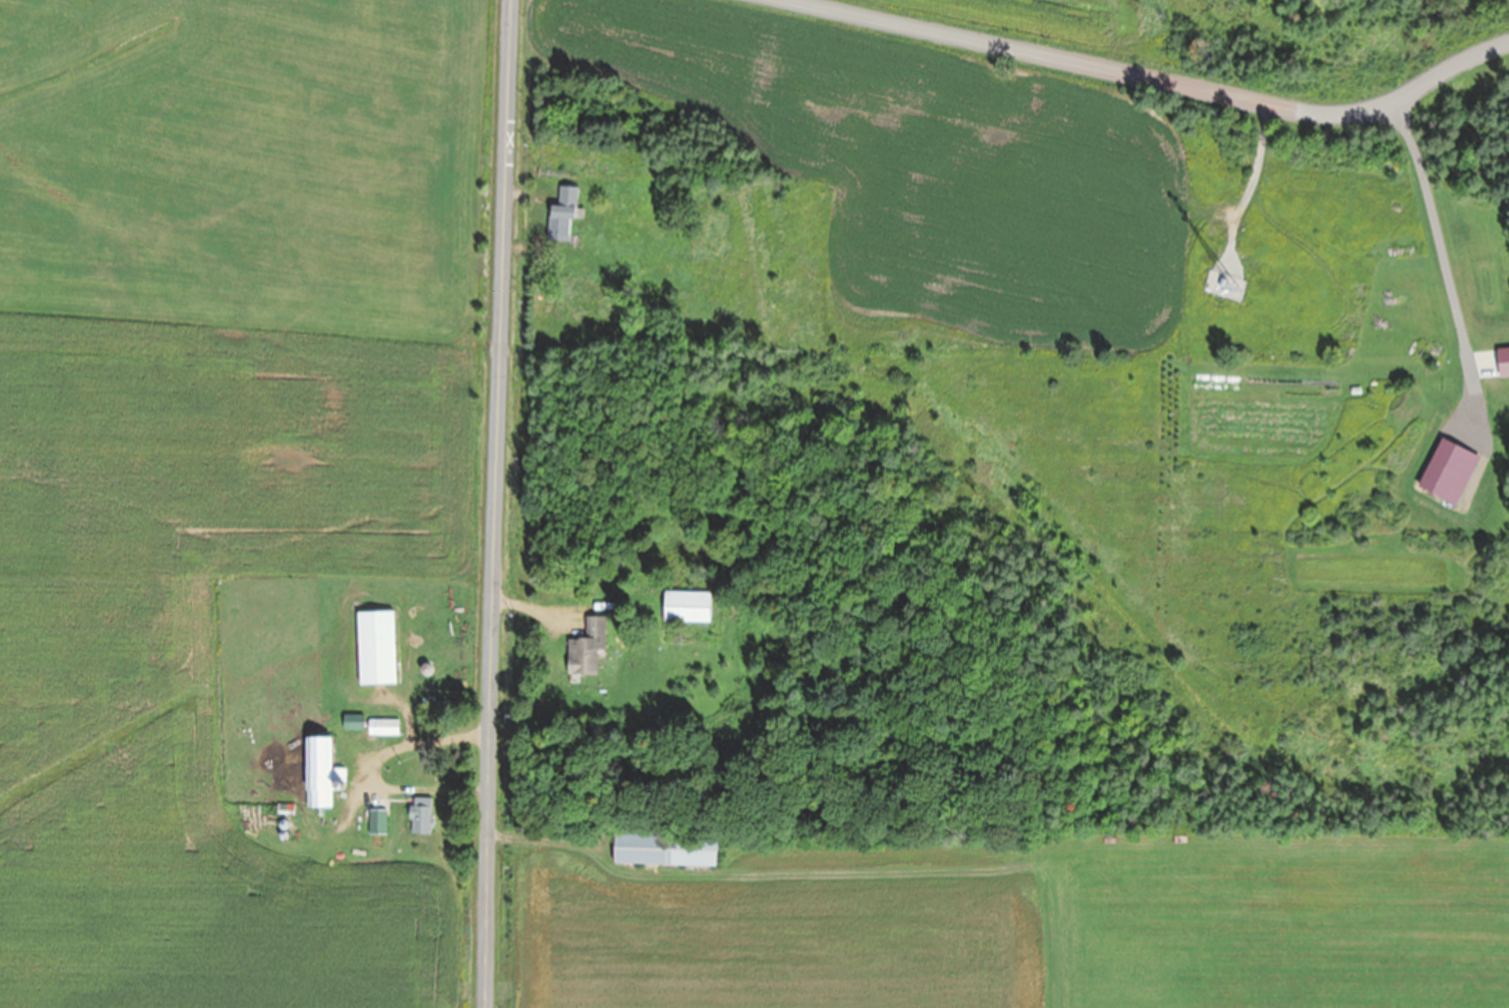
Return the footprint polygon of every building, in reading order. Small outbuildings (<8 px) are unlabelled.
[(547,205),(545,240),(569,241),(570,217),(576,218),(577,186),(557,185),(556,205),(547,205)] [(1475,350),(1476,379),(1508,377),(1508,348),(1475,350)] [(1415,487),(1454,506),(1478,457),(1438,438),(1415,487)] [(708,623),(708,591),(661,591),(661,623),(708,623)] [(393,684),(392,611),(354,611),(355,685),(393,684)] [(566,638),(566,670),(604,669),(603,616),(584,616),(585,638),(566,638)] [(361,730),(361,715),(342,715),(342,730),(361,730)] [(397,719),(366,719),(366,736),(397,736),(397,719)] [(302,808),(331,808),(331,789),(344,789),(344,769),(328,768),(328,736),(303,736),(302,808)] [(430,834),(430,797),(408,797),(408,834),(430,834)] [(385,834),(385,810),(368,810),(368,834),(385,834)] [(610,864),(712,865),(712,834),(611,832),(610,864)]
